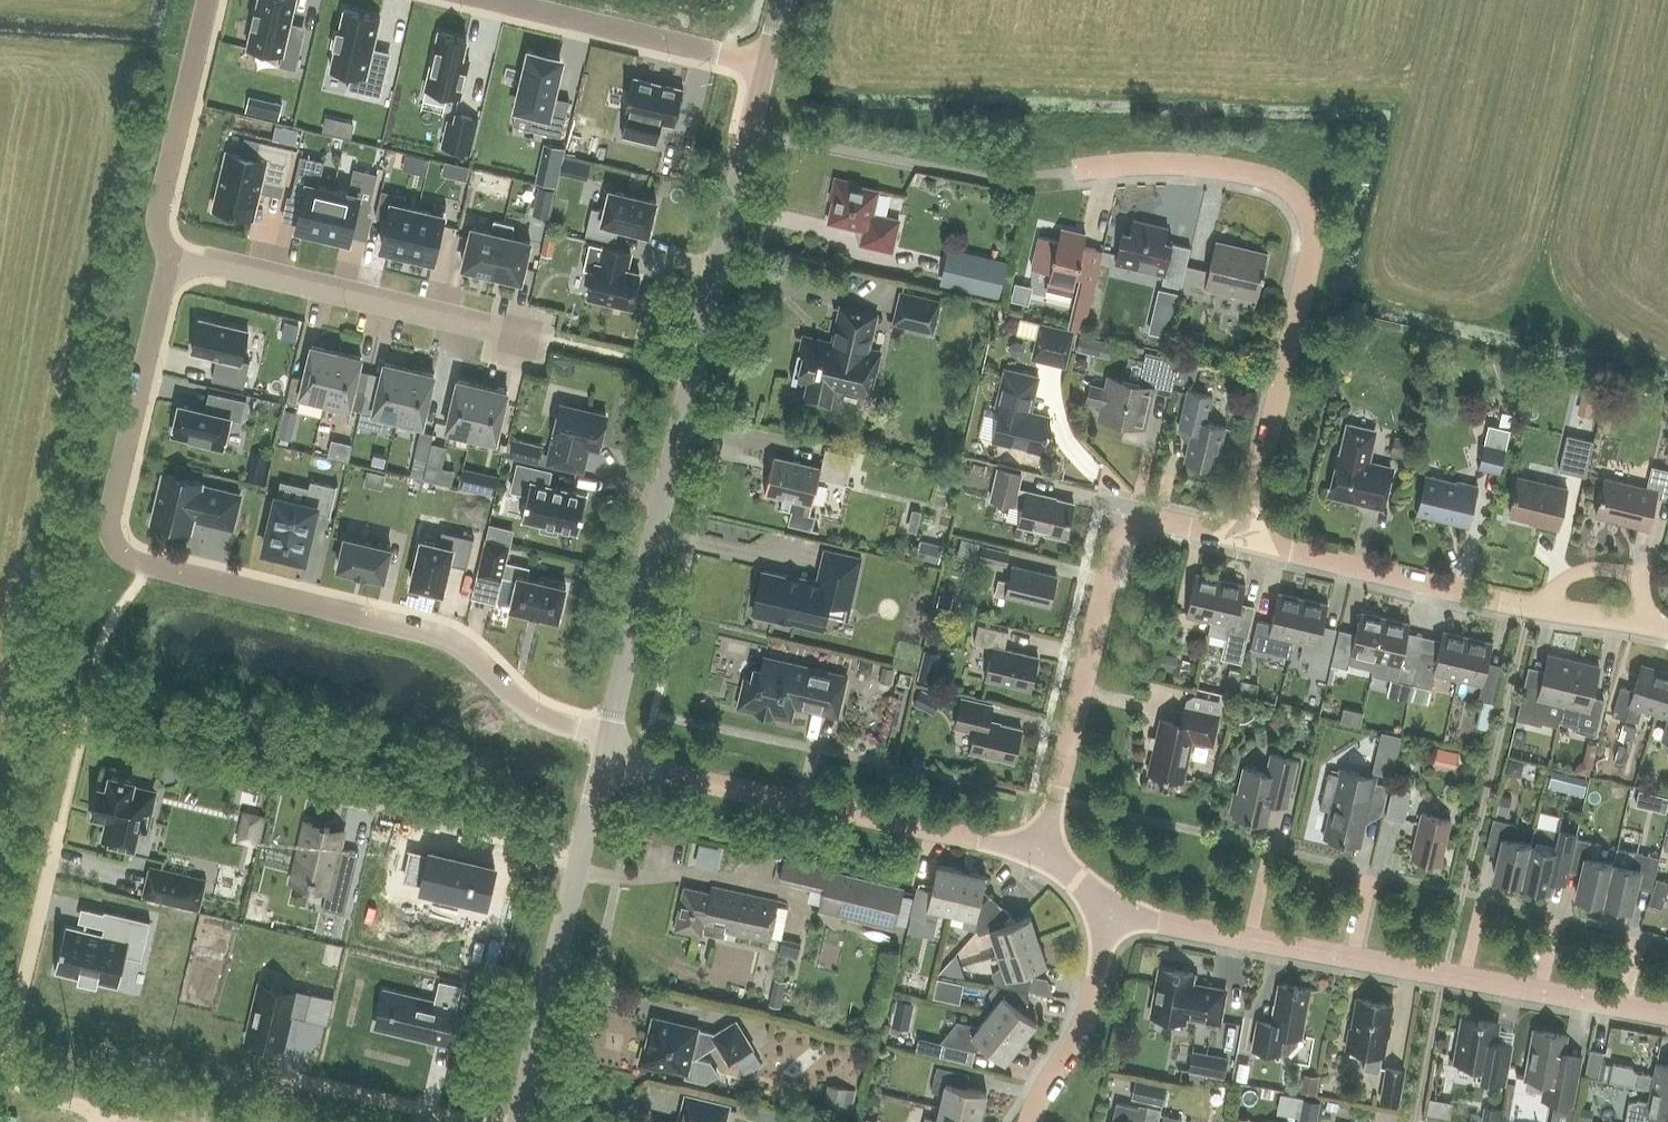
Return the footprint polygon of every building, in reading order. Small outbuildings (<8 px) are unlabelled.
[(291,35),(299,2),(296,1),(296,0),(261,0),(249,50),(284,58),(282,69),(298,73),(306,39),(291,35)] [(386,17),(350,9),(345,32),(341,31),(338,46),(341,47),(336,69),(357,74),(353,89),(386,97),(395,59),(377,55),(386,17)] [(440,32),(427,87),(461,96),(470,59),(462,58),(467,39),(440,32)] [(531,53),(518,107),(535,112),(531,129),(561,136),(569,105),(568,104),(552,100),(561,60),(559,60),(560,56),(547,53),(546,57),(531,53)] [(626,111),(621,133),(656,141),(662,120),(675,123),(684,88),(632,76),(624,110),(626,111)] [(279,121),(283,103),(269,100),(265,117),(279,121)] [(470,154),(479,119),(456,113),(453,122),(447,120),(441,147),(470,154)] [(352,137),(355,123),(340,119),(336,134),(352,137)] [(295,144),(299,130),(283,126),(280,140),(295,144)] [(254,158),(226,152),(214,207),(253,217),(262,182),(283,188),(292,150),(258,141),(254,158)] [(593,175),(596,159),(570,154),(567,170),(593,175)] [(319,234),(324,235),(335,188),(321,184),(326,163),(301,157),(291,200),(304,203),(298,229),(302,230),(302,232),(319,237),(319,234)] [(467,180),(470,167),(459,165),(456,178),(467,180)] [(557,188),(561,172),(539,167),(535,183),(557,188)] [(335,188),(324,235),(328,236),(328,239),(345,243),(345,240),(350,241),(356,215),(368,218),(379,175),(354,169),(349,191),(335,188)] [(494,172),(489,193),(509,198),(513,176),(494,172)] [(893,251),(900,220),(874,214),(879,191),(856,185),(857,183),(837,178),(832,198),(834,199),(829,222),(865,230),(862,244),(893,251)] [(538,189),(532,216),(547,220),(554,192),(538,189)] [(657,201),(612,190),(611,190),(606,211),(593,208),(586,234),(617,242),(617,240),(620,227),(650,234),(657,201)] [(408,255),(419,207),(404,204),(406,195),(395,193),(382,249),(386,250),(386,252),(403,256),(404,254),(408,255)] [(434,211),(419,207),(408,255),(412,256),(412,258),(429,262),(430,260),(434,261),(447,205),(436,202),(434,211)] [(1166,241),(1169,228),(1134,220),(1130,238),(1124,237),(1125,231),(1124,231),(1116,263),(1117,263),(1119,258),(1139,263),(1138,268),(1165,274),(1163,283),(1182,288),(1192,247),(1166,241)] [(463,269),(492,276),(505,223),(495,221),(491,234),(472,230),(463,269)] [(505,223),(492,276),(522,283),(531,244),(511,239),(515,225),(505,223)] [(1084,246),(1087,236),(1062,230),(1059,240),(1041,236),(1033,269),(1052,273),(1048,290),(1073,296),(1077,278),(1084,279),(1072,329),(1084,331),(1103,250),(1084,246)] [(1267,254),(1218,242),(1218,240),(1217,239),(1210,270),(1188,265),(1181,293),(1210,300),(1213,287),(1257,297),(1254,310),(1255,311),(1269,251),(1268,251),(1267,254)] [(590,243),(584,269),(595,272),(589,297),(633,307),(640,273),(627,270),(631,253),(590,243)] [(999,298),(1008,261),(949,247),(941,285),(999,298)] [(933,331),(940,302),(903,294),(896,322),(933,331)] [(800,350),(792,381),(798,383),(798,382),(807,384),(802,402),(831,409),(835,391),(868,399),(870,391),(872,382),(875,370),(876,371),(881,352),(868,350),(876,316),(843,308),(843,310),(837,309),(829,343),(807,338),(806,341),(804,351),(800,350)] [(1153,315),(1150,330),(1169,335),(1173,320),(1153,315)] [(201,318),(193,350),(210,354),(209,356),(212,357),(212,355),(223,357),(219,373),(246,379),(251,360),(243,358),(250,329),(201,318)] [(1065,364),(1073,329),(1043,322),(1035,357),(1065,364)] [(1078,350),(1097,355),(1101,339),(1082,335),(1078,350)] [(325,402),(337,351),(312,346),(305,376),(293,374),(286,402),(298,405),(300,396),(325,402)] [(362,357),(337,351),(325,402),(362,410),(367,391),(354,388),(362,357)] [(1171,396),(1180,360),(1146,352),(1142,367),(1130,364),(1125,384),(1109,380),(1106,390),(1093,387),(1089,402),(1103,406),(1101,414),(1146,424),(1154,392),(1171,396)] [(399,419),(410,368),(386,363),(378,394),(367,391),(362,410),(359,424),(382,429),(385,415),(399,419)] [(410,368),(399,419),(424,424),(435,374),(410,368)] [(1035,394),(1040,377),(1006,369),(997,405),(1003,406),(994,441),(1042,452),(1051,416),(1022,410),(1026,392),(1035,394)] [(1443,370),(1432,374),(1435,383),(1446,379),(1443,370)] [(472,436),(484,386),(459,380),(447,430),(472,436)] [(484,386),(472,436),(497,442),(508,392),(484,386)] [(1220,463),(1222,452),(1220,451),(1226,427),(1207,422),(1213,396),(1189,390),(1182,420),(1195,423),(1186,461),(1217,468),(1218,463),(1220,463)] [(180,407),(173,438),(191,443),(190,445),(223,452),(230,421),(240,424),(245,403),(218,396),(213,415),(180,407)] [(599,448),(607,415),(561,405),(554,437),(548,463),(583,472),(589,446),(599,448)] [(1371,461),(1379,430),(1346,422),(1339,454),(1337,453),(1327,497),(1384,511),(1395,467),(1371,461)] [(292,439),(295,427),(281,424),(278,436),(292,439)] [(1500,474),(1511,430),(1489,425),(1478,469),(1500,474)] [(1592,441),(1594,432),(1576,428),(1574,437),(1567,435),(1559,470),(1586,476),(1594,441),(1592,441)] [(421,434),(417,451),(415,460),(427,463),(433,439),(433,437),(421,434)] [(1406,458),(1410,440),(1395,437),(1391,455),(1406,458)] [(356,445),(339,439),(335,450),(352,456),(356,445)] [(774,456),(765,493),(784,498),(781,508),(792,511),(788,525),(812,531),(816,516),(810,514),(812,505),(813,505),(819,477),(848,484),(855,455),(826,448),(822,467),(774,456)] [(552,471),(519,463),(512,490),(528,494),(522,519),(543,524),(541,529),(558,533),(559,528),(579,533),(588,494),(549,485),(552,471)] [(264,483),(267,469),(250,466),(247,479),(264,483)] [(1653,466),(1648,488),(1606,478),(1597,515),(1627,523),(1627,524),(1649,530),(1657,497),(1667,499),(1667,470),(1653,466)] [(500,492),(503,473),(472,467),(468,486),(500,492)] [(1027,494),(1018,492),(1022,474),(999,469),(992,499),(1015,504),(1015,503),(1024,506),(1020,525),(1047,531),(1047,534),(1067,539),(1075,503),(1027,492),(1027,494)] [(383,488),(386,474),(368,470),(365,485),(383,488)] [(164,474),(153,522),(191,531),(196,513),(205,515),(203,519),(202,519),(202,521),(233,528),(241,495),(202,486),(203,482),(164,474)] [(1459,483),(1428,475),(1418,514),(1469,526),(1478,486),(1459,481),(1459,483)] [(1559,529),(1568,488),(1518,477),(1514,495),(1516,496),(1511,516),(1541,522),(1540,525),(1559,529)] [(312,481),(306,504),(278,497),(265,550),(305,559),(316,512),(331,516),(338,487),(312,481)] [(422,540),(412,584),(425,587),(424,591),(438,594),(439,590),(443,591),(450,563),(468,568),(475,538),(443,530),(440,544),(422,540)] [(389,548),(344,538),(336,568),(382,579),(389,548)] [(488,539),(480,572),(503,577),(511,544),(488,539)] [(943,545),(921,540),(917,557),(939,563),(943,545)] [(1007,565),(1010,552),(984,546),(981,559),(1007,565)] [(848,617),(862,558),(826,549),(818,581),(801,576),(801,579),(765,570),(754,615),(777,620),(778,618),(824,629),(828,612),(848,617)] [(567,587),(528,578),(531,567),(513,563),(511,575),(519,577),(511,608),(559,619),(567,587)] [(1051,607),(1058,576),(1014,566),(1007,597),(1051,607)] [(1212,621),(1222,579),(1197,573),(1187,616),(1212,621)] [(1212,621),(1209,634),(1226,638),(1221,659),(1242,664),(1255,607),(1242,604),(1246,585),(1222,579),(1212,621)] [(1294,641),(1304,598),(1280,593),(1272,624),(1259,621),(1252,648),(1280,654),(1284,638),(1294,641)] [(950,609),(953,597),(940,594),(937,606),(950,609)] [(1304,598),(1294,641),(1315,646),(1308,673),(1325,677),(1335,638),(1322,635),(1329,604),(1304,598)] [(1376,660),(1385,617),(1361,612),(1354,643),(1338,639),(1332,665),(1349,669),(1353,654),(1376,660)] [(1414,684),(1420,658),(1404,654),(1411,623),(1385,617),(1376,660),(1385,662),(1381,676),(1414,684)] [(1032,689),(1039,657),(1006,649),(1009,632),(979,625),(975,643),(994,647),(987,679),(1032,689)] [(1459,679),(1469,637),(1444,631),(1437,662),(1420,658),(1414,684),(1432,688),(1435,674),(1459,679)] [(1469,637),(1459,679),(1483,684),(1479,699),(1495,702),(1501,676),(1486,673),(1494,643),(1469,637)] [(1561,718),(1575,660),(1549,654),(1542,686),(1526,682),(1517,719),(1543,725),(1545,715),(1561,718)] [(1175,672),(1178,659),(1163,656),(1160,669),(1175,672)] [(847,677),(765,657),(762,668),(753,666),(750,678),(744,677),(736,709),(755,713),(754,714),(774,719),(774,718),(793,722),(796,709),(837,719),(847,677)] [(1575,660),(1561,718),(1579,722),(1577,731),(1597,736),(1605,701),(1593,698),(1600,666),(1575,660)] [(930,685),(935,665),(922,662),(917,682),(930,685)] [(1667,674),(1667,672),(1642,665),(1636,686),(1631,689),(1622,686),(1613,715),(1639,723),(1643,709),(1657,713),(1667,674)] [(911,686),(913,674),(901,672),(899,684),(911,686)] [(1657,713),(1667,716),(1667,674),(1657,713)] [(1414,684),(1410,701),(1428,706),(1432,688),(1414,684)] [(941,698),(921,688),(914,703),(934,714),(941,698)] [(1213,745),(1220,714),(1223,702),(1194,695),(1187,700),(1181,724),(1161,719),(1149,771),(1184,779),(1193,741),(1213,745)] [(1015,762),(1022,729),(990,721),(993,705),(963,698),(956,727),(976,732),(971,752),(1015,762)] [(1433,743),(1446,736),(1439,724),(1426,731),(1433,743)] [(1462,765),(1466,750),(1445,744),(1441,759),(1462,765)] [(1393,776),(1397,758),(1377,753),(1373,772),(1393,776)] [(1288,805),(1298,760),(1272,754),(1267,774),(1244,768),(1238,794),(1235,793),(1231,812),(1234,812),(1233,816),(1268,823),(1273,802),(1288,805)] [(1375,777),(1341,768),(1339,774),(1329,771),(1321,808),(1322,807),(1334,810),(1328,836),(1325,835),(1324,837),(1362,845),(1362,844),(1359,843),(1367,809),(1383,813),(1390,786),(1374,782),(1375,777)] [(1553,769),(1549,786),(1584,795),(1588,778),(1553,769)] [(121,778),(111,776),(108,789),(100,787),(93,818),(108,822),(104,839),(135,847),(139,827),(148,829),(156,792),(134,787),(135,782),(125,779),(126,777),(121,776),(121,778)] [(1404,822),(1412,791),(1392,787),(1385,818),(1404,822)] [(1652,808),(1655,794),(1639,790),(1636,805),(1652,808)] [(261,846),(267,815),(244,810),(237,840),(261,846)] [(1441,864),(1451,820),(1423,813),(1412,857),(1441,864)] [(1522,883),(1531,844),(1530,844),(1515,840),(1518,825),(1494,819),(1488,846),(1502,849),(1495,877),(1522,883)] [(317,878),(329,881),(327,891),(323,908),(345,913),(360,853),(340,849),(339,848),(342,835),(330,832),(330,828),(308,823),(296,873),(310,876),(310,878),(316,879),(317,878)] [(1570,865),(1572,855),(1576,838),(1562,835),(1562,832),(1534,826),(1530,844),(1531,844),(1522,883),(1550,890),(1556,862),(1570,865)] [(1613,863),(1614,863),(1598,859),(1601,844),(1576,838),(1572,855),(1570,865),(1584,868),(1577,896),(1604,902),(1613,863)] [(706,843),(703,861),(722,864),(725,846),(706,843)] [(1613,863),(1604,902),(1632,909),(1638,881),(1653,885),(1660,858),(1633,852),(1617,848),(1614,863),(1613,863)] [(412,852),(406,879),(423,883),(422,887),(487,902),(496,867),(431,852),(430,856),(412,852)] [(895,928),(904,890),(829,870),(785,860),(780,880),(824,890),(819,910),(895,928)] [(940,909),(953,912),(962,871),(937,865),(938,866),(933,889),(919,886),(912,915),(937,921),(940,909)] [(150,866),(143,897),(200,910),(207,880),(150,866)] [(987,876),(962,871),(953,912),(967,915),(964,927),(978,930),(1001,905),(991,895),(985,902),(981,901),(987,876)] [(1667,890),(1667,881),(1658,878),(1650,904),(1662,908),(1667,890)] [(779,901),(712,886),(710,892),(685,887),(675,929),(701,935),(702,933),(724,937),(725,931),(770,941),(779,901)] [(1006,920),(1012,914),(1001,905),(978,930),(980,934),(991,930),(999,954),(1039,940),(1031,916),(1007,924),(1006,920)] [(142,959),(151,921),(111,912),(110,914),(107,927),(105,927),(104,933),(68,925),(64,942),(63,942),(62,948),(63,948),(57,972),(118,986),(125,955),(142,959)] [(783,938),(779,954),(798,958),(801,942),(783,938)] [(997,985),(1031,991),(1034,977),(1025,975),(1023,971),(1047,963),(1039,940),(999,954),(1003,964),(991,974),(994,982),(996,981),(997,985)] [(1220,1023),(1226,990),(1193,984),(1194,973),(1161,967),(1152,1016),(1186,1022),(1187,1017),(1220,1023)] [(260,984),(248,1038),(284,1047),(291,1015),(306,1019),(313,993),(296,989),(295,992),(260,984)] [(440,984),(439,984),(436,997),(459,1002),(462,989),(460,989),(440,984)] [(1302,1039),(1311,990),(1279,984),(1273,1023),(1258,1020),(1253,1049),(1288,1055),(1298,1044),(1299,1038),(1302,1039)] [(1029,1005),(1031,991),(997,985),(989,994),(996,1006),(988,1015),(1021,1042),(1037,1022),(1017,1007),(1020,1003),(1029,1005)] [(462,1010),(460,1009),(459,1013),(456,1012),(434,1007),(435,1004),(434,1003),(398,995),(398,997),(395,1009),(392,1009),(392,1013),(393,1013),(390,1027),(454,1042),(462,1010)] [(897,1022),(914,1025),(918,1001),(901,998),(897,1022)] [(1390,1025),(1394,1004),(1358,998),(1352,1029),(1350,1028),(1347,1049),(1368,1052),(1364,1070),(1380,1073),(1383,1055),(1385,1055),(1388,1035),(1387,1035),(1389,1024),(1390,1025)] [(972,1064),(975,1050),(977,1051),(982,1044),(1005,1062),(1021,1042),(988,1015),(979,1027),(957,1021),(940,1042),(943,1043),(940,1056),(972,1064)] [(715,1035),(713,1033),(698,1030),(698,1028),(654,1018),(647,1048),(643,1048),(639,1064),(660,1069),(661,1066),(687,1072),(686,1077),(706,1082),(718,1075),(711,1063),(694,1059),(718,1044),(730,1063),(752,1048),(736,1022),(715,1035)] [(1479,1021),(1464,1018),(1456,1062),(1479,1066),(1477,1078),(1505,1083),(1512,1044),(1495,1041),(1498,1023),(1479,1020),(1479,1021)] [(1574,1104),(1580,1070),(1583,1055),(1565,1051),(1568,1036),(1535,1030),(1526,1077),(1546,1080),(1543,1098),(1574,1104)] [(1667,1091),(1667,1065),(1657,1063),(1654,1075),(1652,1075),(1650,1076),(1632,1072),(1633,1067),(1614,1063),(1613,1065),(1601,1063),(1603,1052),(1590,1049),(1585,1075),(1639,1086),(1651,1089),(1651,1087),(1667,1091)] [(1229,1056),(1192,1050),(1188,1072),(1225,1078),(1229,1056)] [(987,1092),(963,1086),(966,1073),(938,1066),(932,1091),(944,1094),(941,1107),(982,1116),(987,1092)] [(1399,1103),(1405,1071),(1388,1067),(1382,1100),(1399,1103)] [(1163,1105),(1167,1086),(1135,1079),(1131,1098),(1163,1105)] [(851,1114),(856,1092),(827,1084),(822,1107),(851,1114)] [(1651,1087),(1651,1089),(1648,1101),(1640,1099),(1629,1103),(1625,1121),(1659,1121),(1660,1118),(1667,1119),(1667,1091),(1651,1087)] [(687,1098),(681,1121),(724,1121),(728,1109),(737,1111),(737,1110),(687,1098)] [(1321,1101),(1303,1098),(1298,1121),(1317,1121),(1321,1101)] [(1439,1115),(1442,1104),(1430,1101),(1427,1113),(1439,1115)] [(1162,1109),(1140,1104),(1139,1107),(1117,1102),(1113,1120),(1112,1120),(1111,1121),(1159,1121),(1162,1109)] [(982,1116),(941,1107),(938,1119),(926,1116),(925,1121),(980,1121),(982,1116)]
